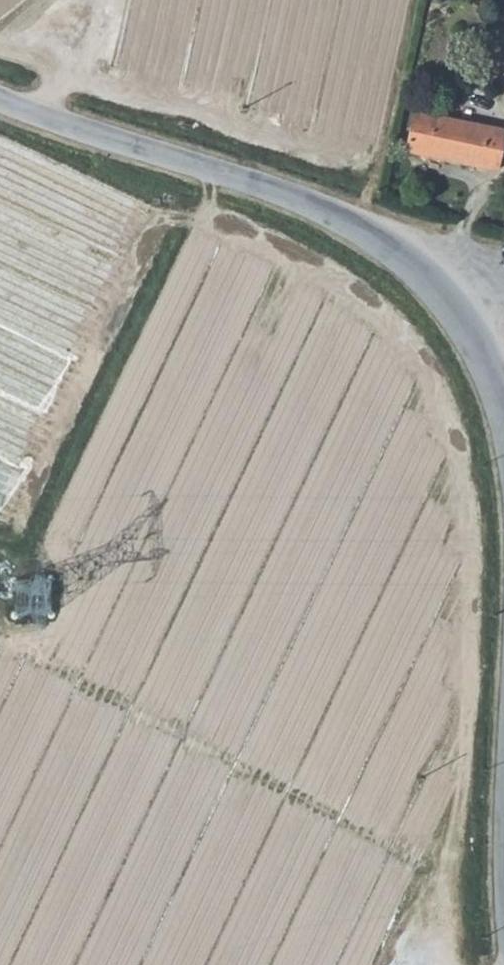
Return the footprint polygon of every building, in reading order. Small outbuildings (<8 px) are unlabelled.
[(22,51),(33,55),(36,45),(27,41),(22,51)] [(503,130),(503,129),(413,109),(405,150),(494,169),(503,130)]
